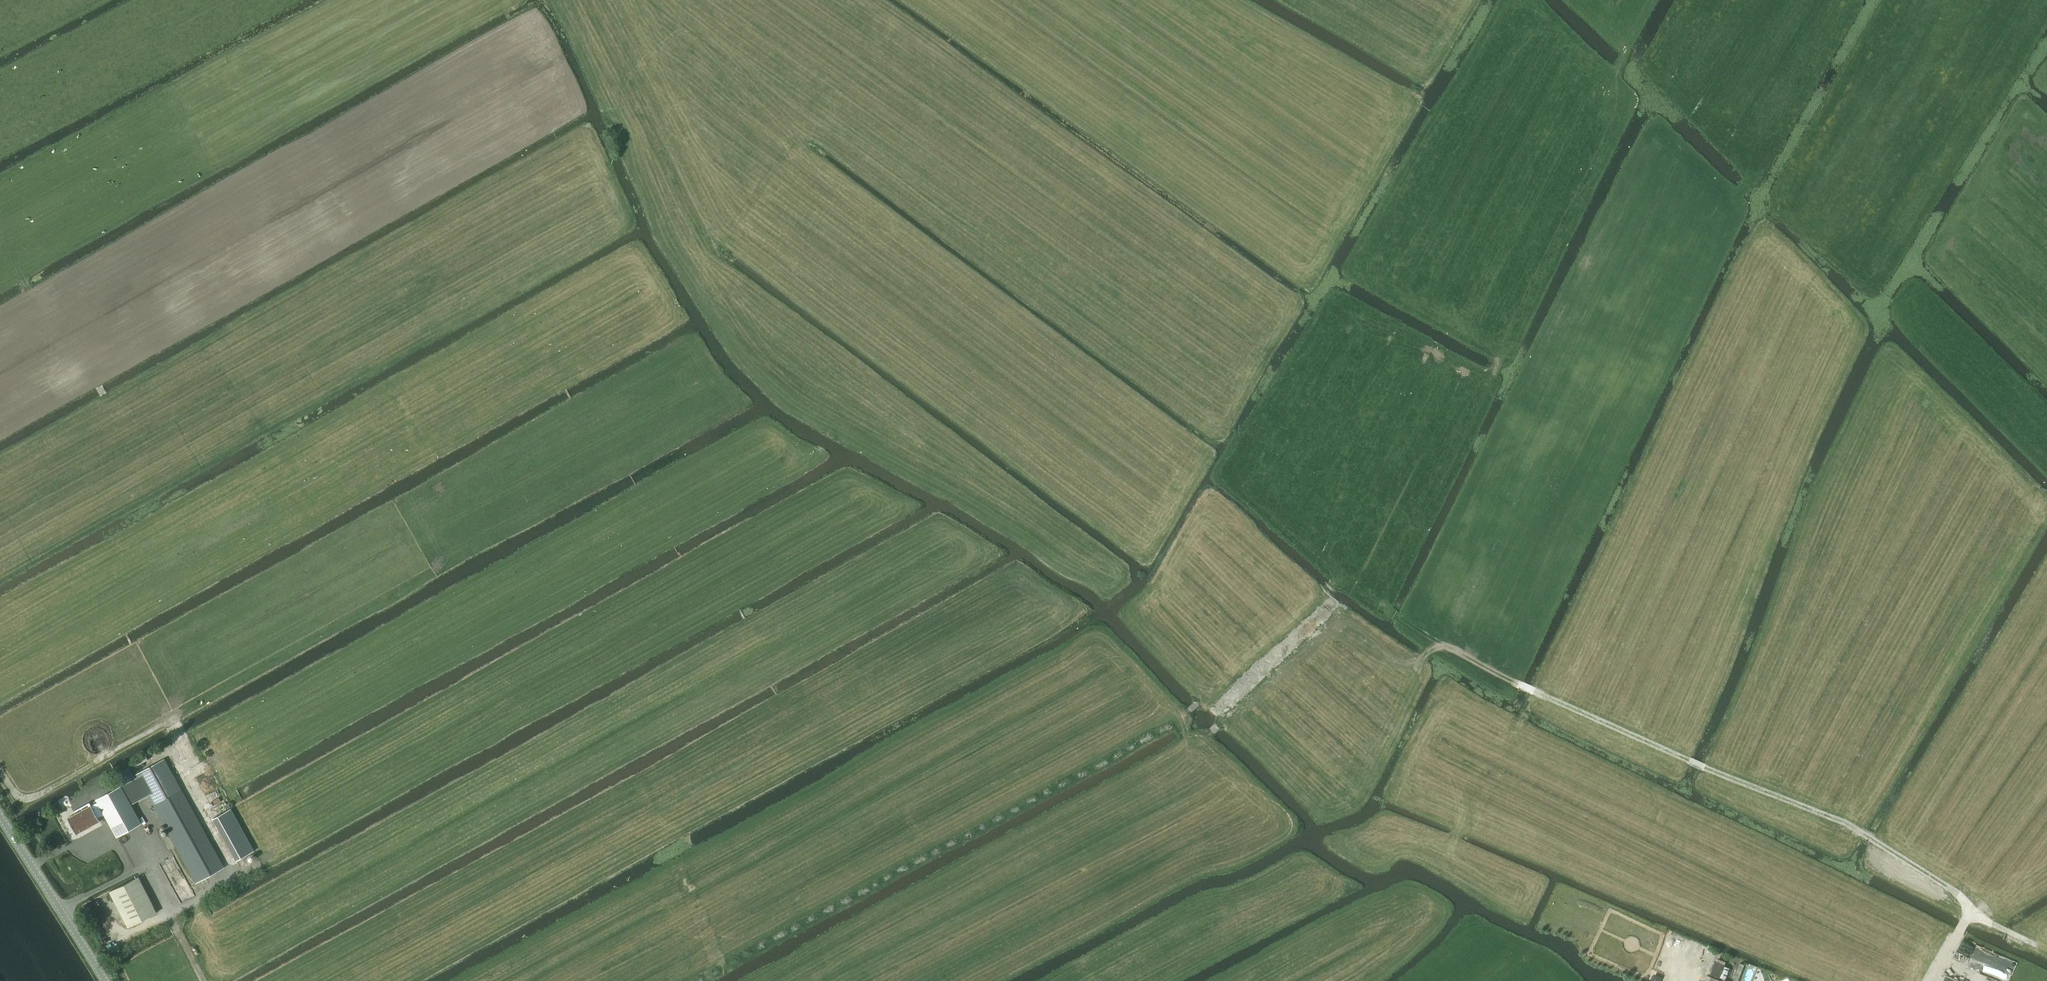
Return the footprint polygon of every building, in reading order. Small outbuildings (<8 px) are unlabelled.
[(114,744),(114,741),(114,738),(113,735),(111,732),(109,729),(107,728),(104,726),(102,725),(98,724),(95,724),(91,725),(88,727),(86,729),(84,731),(82,734),(81,737),(80,741),(80,744),(81,748),(83,750),(85,753),(88,756),(91,757),(94,758),(96,758),(100,758),(103,757),(106,756),(109,753),(111,750),(113,748),(114,744)] [(120,786),(96,800),(97,802),(104,815),(116,837),(141,823),(130,803),(146,794),(195,883),(223,867),(164,758),(135,774),(137,778),(121,787),(120,786)] [(74,814),(67,819),(76,834),(86,828),(86,827),(90,825),(91,826),(99,821),(98,818),(104,815),(97,802),(91,805),(89,802),(73,811),(74,814)] [(1725,980),(1729,969),(1724,967),(1724,965),(1715,962),(1710,974),(1725,980)]
